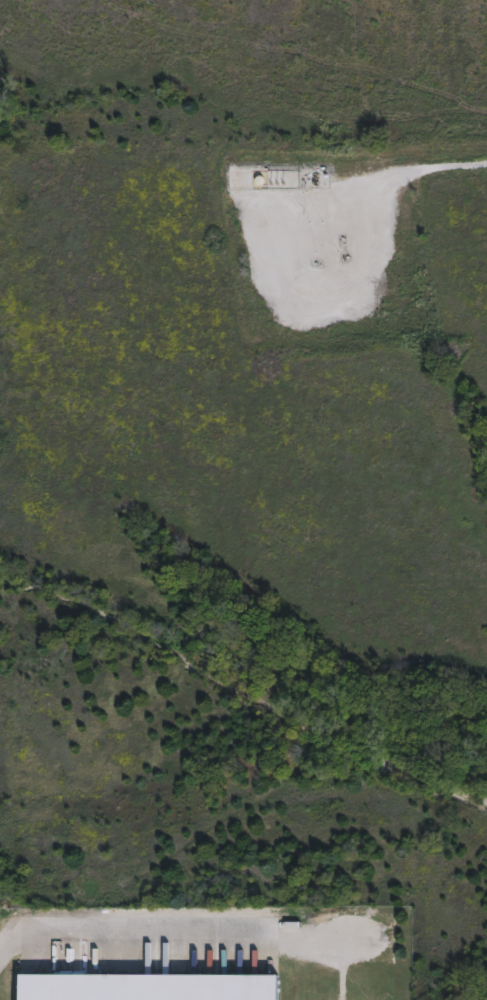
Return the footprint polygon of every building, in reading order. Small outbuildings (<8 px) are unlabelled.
[(272,983),(272,999),(17,999),(17,973),(272,974),(272,983)]
